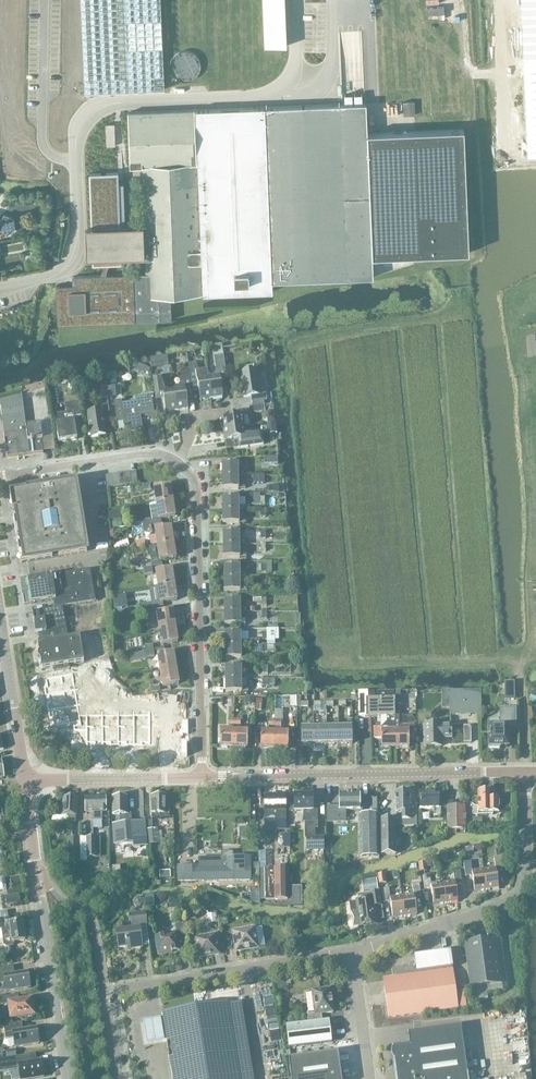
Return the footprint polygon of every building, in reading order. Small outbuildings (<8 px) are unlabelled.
[(85,93),(165,89),(161,0),(81,0),(85,93)] [(520,155),(535,154),(535,0),(511,0),(520,155)] [(264,29),(265,47),(287,46),(286,28),(264,29)] [(199,70),(199,67),(198,62),(196,58),(194,56),(192,55),(189,54),(186,53),(181,54),(178,55),(177,57),(175,59),(173,61),(173,64),(172,66),(173,69),(173,72),(176,76),(177,77),(180,79),(183,80),(186,80),(190,79),(193,78),(195,76),(197,74),(198,72),(199,70)] [(464,129),(367,133),(366,103),(365,103),(362,103),(362,95),(354,95),(354,103),(352,103),(352,95),(344,95),(345,104),(264,107),(272,281),(372,277),(373,277),(372,257),(377,257),(377,256),(469,253),(464,129)] [(194,110),(202,294),(272,291),(272,281),(264,107),(194,110)] [(145,255),(146,281),(134,281),(134,274),(79,276),(79,283),(76,283),(62,284),(56,284),(56,285),(57,307),(58,325),(85,324),(172,320),(171,307),(170,296),(202,294),(194,110),(128,113),(130,167),(142,166),(144,225),(143,225),(143,224),(125,225),(124,215),(123,184),(119,184),(118,172),(89,174),(91,226),(92,257),(92,265),(121,264),(121,256),(144,255),(145,255)] [(3,230),(7,234),(15,228),(13,218),(4,215),(2,220),(0,220),(0,230),(3,230)] [(214,376),(208,377),(211,398),(223,397),(221,380),(227,380),(224,362),(223,356),(214,357),(215,368),(214,376)] [(195,363),(188,365),(190,377),(191,385),(198,384),(199,392),(200,400),(211,398),(208,377),(199,378),(198,372),(197,372),(195,363)] [(252,402),(267,400),(266,394),(260,395),(256,371),(240,373),(244,397),(251,396),(252,402)] [(163,376),(153,378),(156,397),(163,396),(165,412),(177,410),(174,389),(168,390),(163,376)] [(180,388),(174,389),(177,410),(188,409),(186,393),(192,392),(191,385),(190,377),(181,378),(181,380),(180,388)] [(109,412),(107,394),(105,386),(99,387),(100,400),(102,411),(87,413),(90,437),(106,435),(102,413),(109,412)] [(0,401),(2,416),(24,413),(22,396),(0,401)] [(121,401),(114,402),(117,423),(123,422),(124,429),(125,429),(126,432),(142,429),(140,421),(155,418),(151,396),(136,398),(137,402),(121,405),(121,401)] [(74,417),(81,416),(79,403),(65,405),(66,413),(56,414),(57,423),(56,423),(58,442),(77,439),(74,417)] [(249,407),(250,414),(263,412),(262,405),(249,407)] [(24,413),(2,416),(3,431),(21,429),(26,428),(25,426),(24,418),(24,413)] [(223,429),(245,426),(243,415),(222,418),(223,429)] [(21,432),(4,434),(7,457),(30,455),(43,453),(41,439),(42,439),(40,425),(26,426),(25,426),(26,428),(21,429),(21,432)] [(245,432),(245,426),(223,429),(225,441),(237,439),(238,448),(263,444),(262,432),(245,432)] [(241,460),(242,470),(256,470),(256,460),(241,460)] [(222,476),(244,476),(244,472),(238,472),(238,464),(222,464),(222,476)] [(244,489),(244,476),(222,476),(222,489),(238,489),(244,489)] [(41,490),(9,495),(20,563),(52,558),(52,554),(58,553),(59,557),(87,552),(75,484),(47,489),(48,493),(42,494),(41,490)] [(156,504),(172,501),(170,485),(154,488),(156,504)] [(223,511),(239,510),(245,510),(245,506),(238,506),(238,498),(222,498),(223,511)] [(175,517),(172,501),(156,504),(159,519),(175,517)] [(239,510),(223,511),(223,524),(239,523),(245,523),(245,519),(239,519),(239,510)] [(157,545),(173,543),(171,527),(155,530),(157,545)] [(223,545),(239,545),(245,545),(245,540),(239,541),(239,532),(223,532),(223,545)] [(176,559),(173,543),(157,545),(160,561),(176,559)] [(239,553),(239,545),(223,545),(223,558),(239,558),(239,557),(245,557),(245,553),(239,553)] [(272,561),(259,562),(259,573),(272,573),(272,561)] [(224,579),(240,578),(246,578),(246,574),(240,574),(239,566),(224,566),(224,579)] [(158,587),(174,585),(172,569),(156,571),(158,587)] [(95,601),(90,570),(27,580),(31,604),(53,600),(54,608),(95,601)] [(240,578),(224,579),(224,591),(240,591),(246,591),(246,586),(240,586),(240,578)] [(177,600),(174,585),(158,587),(161,603),(177,600)] [(113,596),(115,607),(123,606),(122,595),(113,596)] [(261,595),(261,596),(253,596),(253,602),(261,602),(261,606),(274,606),(274,596),(267,596),(267,595),(261,595)] [(224,612),(240,612),(246,612),(246,608),(240,608),(240,599),(224,599),(224,612)] [(41,669),(53,667),(68,665),(84,662),(80,637),(67,639),(66,629),(62,607),(33,612),(36,634),(38,633),(40,645),(38,645),(39,653),(37,657),(40,660),(41,669)] [(159,629),(175,626),(173,611),(157,613),(159,629)] [(240,625),(240,612),(224,612),(224,625),(240,625)] [(178,642),(175,626),(159,629),(161,645),(178,642)] [(265,633),(261,633),(261,640),(265,640),(265,645),(267,645),(267,646),(274,646),(274,641),(277,641),(277,629),(265,629),(265,633)] [(225,646),(241,646),(247,646),(247,640),(240,640),(240,633),(225,633),(225,646)] [(241,646),(225,646),(225,659),(241,659),(241,658),(247,658),(247,654),(241,654),(241,646)] [(160,671),(176,668),(174,652),(157,655),(160,671)] [(225,679),(241,679),(247,679),(247,675),(241,675),(241,667),(225,667),(225,679)] [(179,684),(176,668),(160,671),(162,686),(179,684)] [(78,672),(41,678),(47,717),(73,714),(78,728),(91,728),(92,747),(153,747),(151,705),(83,707),(78,676),(78,672)] [(109,680),(108,680),(110,695),(126,693),(115,679),(109,680)] [(241,687),(241,679),(225,679),(226,692),(241,692),(248,692),(248,687),(241,687)] [(105,680),(101,681),(103,696),(110,695),(108,680),(105,680)] [(97,682),(94,682),(96,697),(103,696),(101,681),(97,682)] [(93,682),(88,683),(90,698),(96,697),(94,682),(93,682)] [(394,717),(394,706),(394,699),(394,691),(358,692),(359,717),(394,717)] [(450,715),(481,715),(480,691),(449,691),(450,715)] [(401,705),(394,706),(394,717),(394,720),(395,720),(395,747),(409,747),(409,739),(416,739),(416,723),(408,723),(408,724),(401,724),(401,705)] [(488,724),(489,746),(490,746),(490,748),(499,748),(499,745),(513,745),(513,709),(500,709),(500,720),(502,720),(502,724),(488,724)] [(395,720),(394,720),(389,720),(389,731),(381,731),(381,747),(395,747),(395,720)] [(260,748),(274,749),(275,721),(269,721),(268,732),(261,732),(260,748)] [(275,721),(274,749),(288,749),(288,732),(281,732),(281,721),(275,721)] [(340,744),(339,728),(338,728),(338,721),(334,721),(334,728),(327,728),(327,744),(340,744)] [(346,728),(339,728),(340,744),(352,744),(352,728),(351,728),(351,721),(346,721),(346,728)] [(315,745),(315,729),(314,729),(314,722),(309,722),(309,729),(302,729),(303,745),(315,745)] [(327,744),(327,728),(326,729),(326,722),(322,722),(322,729),(315,729),(315,745),(327,744)] [(441,738),(451,738),(451,725),(441,725),(424,725),(424,747),(442,746),(441,738)] [(220,730),(220,746),(234,747),(234,730),(220,730)] [(234,730),(234,747),(247,748),(248,731),(234,730)] [(472,801),(472,814),(478,814),(478,815),(492,815),(492,813),(499,813),(499,799),(491,799),(491,791),(478,791),(478,799),(474,799),(472,801)] [(415,804),(411,804),(411,792),(394,792),(394,803),(397,803),(397,813),(402,813),(402,824),(408,824),(415,823),(415,804)] [(421,822),(421,809),(434,809),(434,816),(441,815),(441,809),(439,809),(438,792),(419,792),(420,809),(416,809),(416,822),(421,822)] [(339,811),(362,810),(362,802),(361,802),(360,801),(360,793),(339,793),(339,811)] [(265,811),(266,828),(285,828),(285,810),(286,810),(285,795),(274,795),(273,794),(269,794),(268,795),(265,796),(265,811)] [(303,823),(319,822),(319,811),(313,811),(312,795),(294,796),(294,811),(303,811),(303,823)] [(132,842),(133,848),(140,847),(138,822),(132,823),(131,814),(127,814),(127,796),(112,797),(112,814),(119,814),(120,824),(112,824),(114,843),(132,842)] [(152,818),(160,818),(169,818),(169,808),(166,808),(166,796),(151,796),(152,814),(152,818)] [(102,821),(102,812),(106,812),(105,797),(85,797),(85,812),(92,812),(92,821),(102,821)] [(76,816),(78,799),(63,798),(62,815),(69,815),(68,822),(75,822),(75,816),(76,816)] [(465,824),(465,806),(447,807),(447,830),(465,830),(465,824)] [(360,858),(379,858),(378,814),(359,814),(360,858)] [(332,836),(336,836),(336,850),(350,850),(350,816),(335,816),(332,816),(332,836)] [(381,854),(395,854),(395,820),(380,820),(381,854)] [(147,844),(159,843),(158,829),(146,830),(147,844)] [(79,855),(79,837),(68,838),(68,855),(79,855)] [(323,837),(305,837),(305,851),(324,850),(323,837)] [(101,857),(100,838),(80,838),(80,861),(86,861),(86,857),(101,857)] [(178,881),(198,881),(250,880),(250,857),(233,858),(233,852),(227,852),(227,858),(198,858),(198,866),(178,867),(178,881)] [(495,869),(484,870),(486,890),(499,889),(496,872),(503,871),(501,858),(494,859),(495,869)] [(419,872),(427,871),(425,862),(418,863),(419,872)] [(486,890),(484,870),(472,872),(471,862),(463,863),(465,876),(472,876),(474,892),(486,890)] [(287,870),(265,870),(265,900),(274,900),(287,900),(287,870)] [(454,882),(443,884),(445,903),(458,902),(455,885),(462,884),(460,871),(453,872),(454,882)] [(377,875),(379,884),(379,888),(386,887),(385,883),(386,883),(384,874),(377,875)] [(445,903),(443,884),(431,885),(430,875),(422,876),(424,890),(431,889),(433,905),(445,903)] [(375,878),(361,880),(363,890),(376,888),(375,878)] [(413,895),(402,897),(405,917),(417,915),(414,898),(421,898),(419,884),(412,885),(413,895)] [(405,917),(402,897),(390,898),(389,888),(381,889),(383,903),(390,902),(392,918),(405,917)] [(355,900),(357,911),(350,912),(352,927),(359,926),(359,927),(377,925),(374,907),(381,906),(379,892),(368,894),(369,898),(355,900)] [(6,898),(7,906),(20,904),(18,896),(6,898)] [(152,899),(144,898),(146,909),(154,910),(152,899)] [(140,926),(147,925),(145,912),(131,914),(133,929),(116,931),(118,949),(133,947),(133,949),(142,948),(140,926)] [(216,917),(208,917),(207,927),(216,927),(216,917)] [(1,929),(4,946),(6,947),(13,946),(14,944),(14,942),(25,941),(22,922),(10,924),(9,918),(0,919),(0,930),(1,929)] [(156,932),(155,933),(159,955),(179,951),(179,949),(178,942),(185,941),(184,930),(183,923),(175,924),(176,932),(163,934),(163,933),(161,931),(156,932)] [(236,951),(258,948),(254,929),(233,932),(236,951)] [(197,958),(219,954),(216,935),(194,938),(197,958)] [(503,991),(502,985),(496,944),(501,943),(501,938),(464,943),(470,989),(471,998),(480,997),(480,1000),(488,999),(487,996),(487,993),(503,991)] [(409,965),(409,967),(392,969),(393,978),(383,979),(389,1018),(423,1013),(423,1014),(458,1009),(452,969),(449,953),(414,958),(415,961),(412,962),(409,965)] [(27,972),(12,975),(11,967),(0,969),(0,983),(4,982),(6,992),(30,988),(29,981),(30,980),(29,974),(28,974),(27,972)] [(286,1026),(288,1047),(332,1042),(329,1021),(322,1021),(321,1014),(331,1013),(332,1013),(333,1013),(330,989),(311,991),(312,992),(314,1014),(308,1015),(308,1013),(307,1013),(308,1023),(286,1026)] [(11,1020),(34,1016),(33,1009),(35,1008),(34,1002),(32,1002),(32,1000),(15,1003),(14,995),(0,998),(0,1005),(0,1006),(8,1004),(11,1020)] [(232,1024),(228,1002),(162,1013),(173,1078),(254,1078),(244,1022),(232,1024)] [(496,1013),(496,1022),(514,1022),(514,1013),(496,1013)] [(18,1023),(3,1026),(5,1039),(13,1038),(15,1047),(38,1044),(38,1043),(40,1043),(38,1031),(36,1031),(36,1028),(20,1031),(18,1023)] [(460,1027),(408,1034),(409,1046),(392,1049),(396,1078),(468,1078),(460,1027)] [(340,1072),(341,1072),(340,1072),(338,1053),(288,1059),(291,1078),(341,1078),(340,1072)] [(0,1059),(0,1072),(19,1069),(20,1078),(28,1078),(43,1077),(43,1073),(45,1072),(43,1064),(41,1064),(41,1060),(24,1063),(23,1056),(0,1059)]
